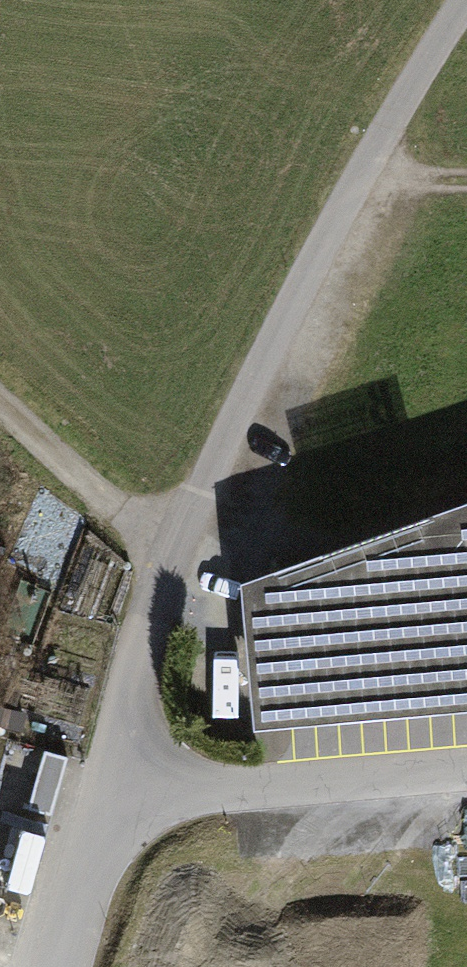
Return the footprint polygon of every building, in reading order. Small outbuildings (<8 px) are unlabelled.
[(247,738),(466,717),(466,509),(231,582),(247,738)]
